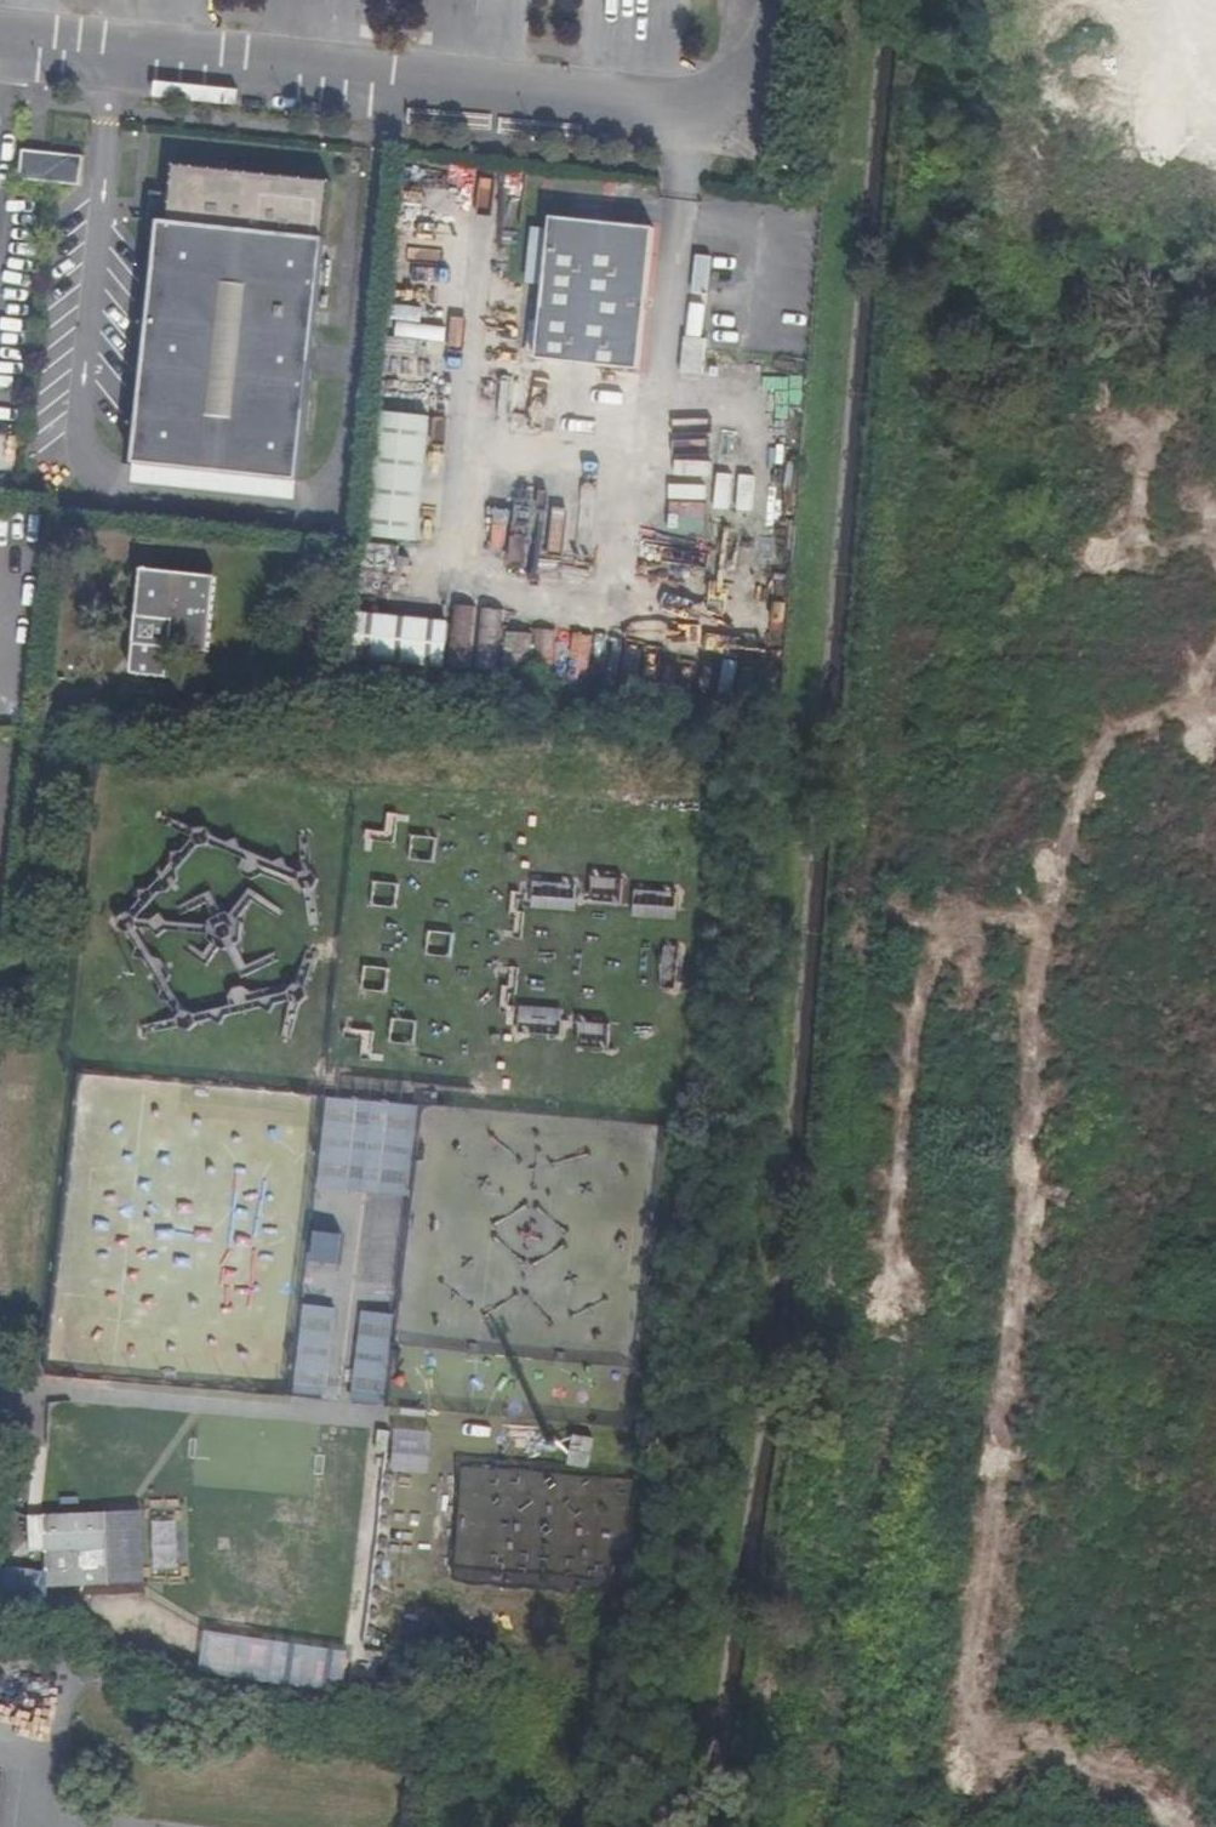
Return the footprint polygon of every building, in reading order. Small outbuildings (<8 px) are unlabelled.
[(17,179),(57,184),(60,153),(22,148),(17,179)] [(82,155),(60,153),(57,184),(79,186),(82,155)] [(167,219),(159,221),(147,327),(132,464),(296,480),(301,438),(330,182),(173,165),(167,219)] [(537,328),(534,359),(636,371),(652,227),(550,218),(537,328)] [(703,341),(683,339),(680,354),(678,375),(698,378),(703,341)] [(369,481),(364,537),(415,543),(428,419),(377,413),(369,481)] [(125,672),(131,673),(152,675),(162,677),(165,648),(203,651),(211,577),(136,571),(126,662),(125,672)] [(448,624),(356,614),(351,656),(398,661),(443,666),(448,624)] [(532,908),(571,910),(573,883),(534,881),(532,908)] [(636,887),(633,915),(669,919),(673,891),(636,887)] [(521,1007),(522,1027),(561,1026),(560,1006),(521,1007)] [(580,1021),(580,1045),(608,1045),(608,1021),(580,1021)] [(413,1195),(419,1102),(327,1097),(321,1189),(413,1195)] [(342,1263),(345,1231),(318,1228),(315,1260),(342,1263)] [(305,1303),(295,1394),(327,1397),(337,1307),(305,1303)] [(388,1403),(392,1312),(360,1311),(356,1402),(388,1403)] [(50,1588),(106,1584),(104,1516),(48,1519),(50,1588)] [(2,1598),(48,1596),(47,1566),(1,1568),(2,1598)]
